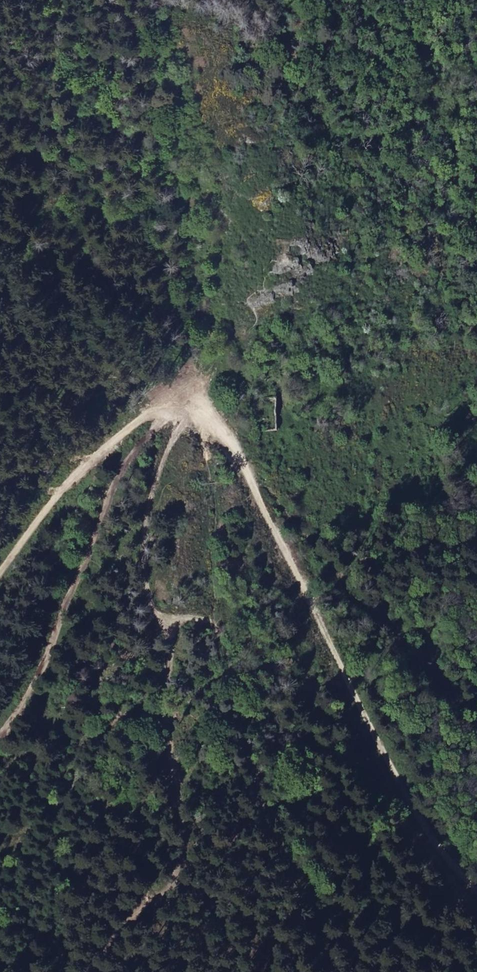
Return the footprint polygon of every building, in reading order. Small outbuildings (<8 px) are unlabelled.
[(103,483),(96,498),(105,502),(112,486),(103,483)]
